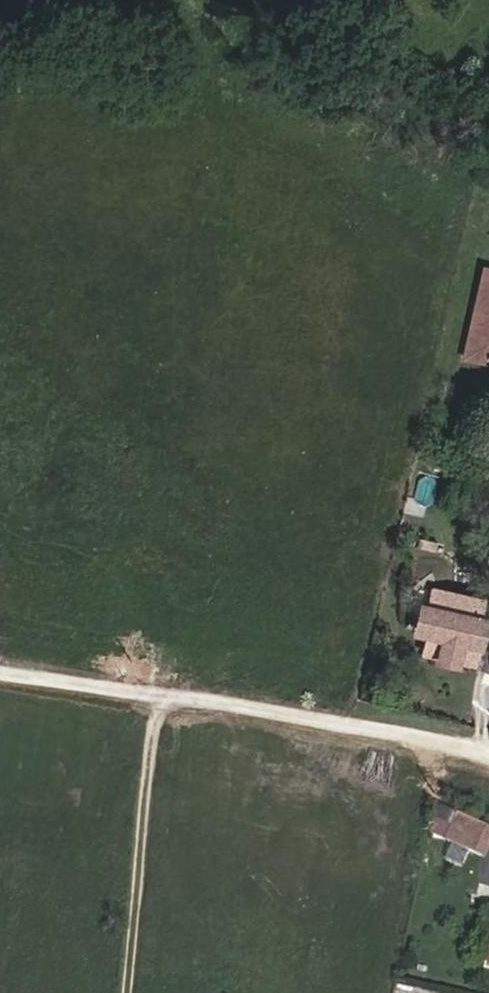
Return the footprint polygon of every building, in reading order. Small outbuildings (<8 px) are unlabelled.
[(484,270),(464,358),(488,364),(488,271),(484,270)] [(488,624),(488,605),(485,604),(488,592),(434,580),(432,592),(423,590),(416,622),(428,625),(424,642),(438,645),(437,650),(465,656),(466,651),(480,654),(483,637),(486,638),(488,624)] [(488,845),(488,827),(455,811),(443,838),(483,857),(488,845)]
